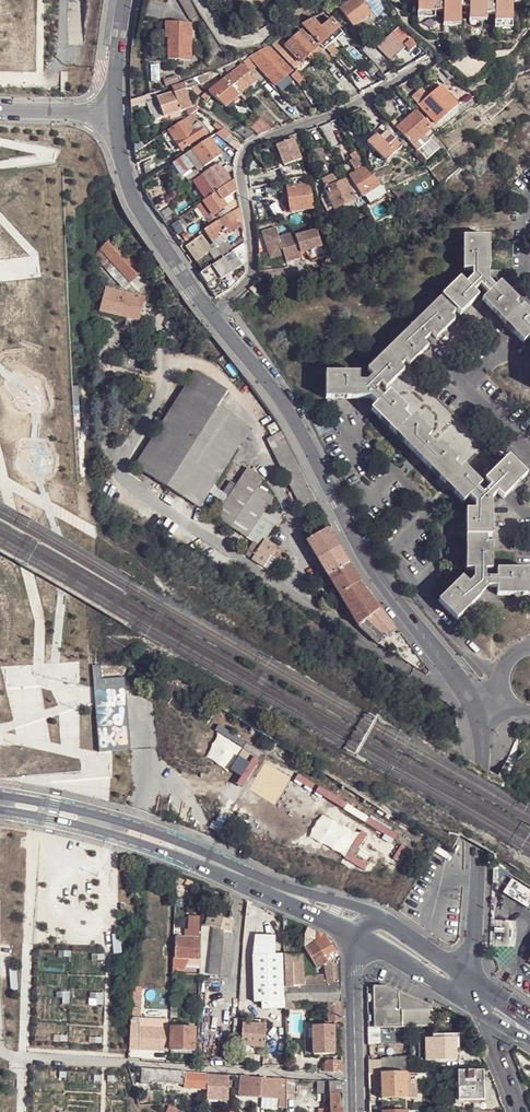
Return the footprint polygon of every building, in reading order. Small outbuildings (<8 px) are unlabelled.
[(199,12),(191,0),(183,0),(182,1),(192,16),(199,12)] [(373,13),(364,1),(363,0),(354,0),(342,9),(356,27),(373,13)] [(417,9),(434,9),(443,9),(443,17),(461,17),(460,6),(460,1),(469,1),(469,6),(469,13),(486,12),(495,12),(495,20),(512,20),(512,0),(517,0),(417,0),(417,9)] [(315,16),(303,22),(306,25),(323,45),(342,28),(334,18),(324,26),(315,16)] [(184,59),(191,58),(189,20),(164,21),(165,35),(168,36),(168,59),(172,59),(184,59)] [(282,33),(273,42),(274,44),(284,54),(290,49),(301,60),(307,54),(310,52),(314,57),(321,50),(329,59),(332,56),(327,50),(323,45),(306,25),(303,28),(289,41),(282,33)] [(342,28),(323,45),(327,50),(346,33),(342,28)] [(411,52),(417,46),(402,29),(381,48),(394,63),(409,49),(411,52)] [(264,69),(257,60),(273,46),(271,43),(263,49),(263,48),(258,51),(257,51),(254,53),(243,61),(244,62),(256,76),(264,69)] [(274,44),(273,46),(287,61),(289,60),(284,54),(274,44)] [(264,69),(271,76),(286,62),(287,61),(273,46),(257,60),(264,69)] [(284,54),(289,60),(295,66),(301,60),(290,49),(284,54)] [(184,59),(172,59),(173,67),(184,66),(184,59)] [(374,77),(381,71),(375,64),(371,60),(365,65),(374,77)] [(244,62),(227,78),(241,94),(250,86),(257,79),(258,78),(256,76),(244,62)] [(286,62),(271,76),(280,85),(294,72),(286,62)] [(432,69),(436,73),(447,86),(454,79),(442,68),(438,64),(432,69)] [(151,83),(160,82),(159,66),(150,66),(151,83)] [(202,83),(222,72),(217,68),(195,76),(202,83)] [(307,79),(299,70),(292,77),(301,85),(307,79)] [(177,84),(181,82),(178,76),(165,82),(168,88),(172,86),(177,84)] [(181,82),(177,84),(180,92),(189,100),(196,106),(191,88),(202,83),(195,76),(181,82)] [(227,106),(241,94),(227,78),(211,91),(215,95),(227,106)] [(257,79),(250,86),(255,92),(262,85),(257,79)] [(423,87),(412,96),(435,126),(457,108),(441,88),(430,97),(423,87)] [(211,91),(204,97),(209,102),(215,95),(211,91)] [(180,92),(174,94),(178,103),(182,102),(189,100),(180,92)] [(174,94),(158,99),(164,116),(168,116),(170,115),(181,111),(178,103),(174,94)] [(157,119),(164,116),(158,99),(151,102),(157,119)] [(184,109),(196,106),(189,100),(182,102),(184,109)] [(269,113),(263,119),(272,129),(278,123),(269,113)] [(418,114),(397,131),(404,140),(409,147),(416,156),(429,145),(425,140),(434,134),(418,114)] [(182,150),(205,134),(192,116),(169,131),(179,145),(182,150)] [(261,117),(250,127),(258,135),(272,130),(272,129),(263,119),(261,117)] [(254,132),(243,122),(236,131),(246,140),(248,139),(254,132)] [(220,130),(214,134),(224,142),(230,134),(223,128),(220,130)] [(169,131),(164,135),(173,149),(179,145),(169,131)] [(404,140),(397,131),(394,133),(401,142),(404,140)] [(377,137),(368,144),(384,165),(394,158),(393,156),(400,151),(387,135),(380,140),(377,137)] [(172,162),(182,175),(196,165),(195,163),(198,161),(202,167),(220,154),(209,137),(172,162)] [(284,180),(307,177),(296,139),(279,144),(285,165),(280,167),(284,180)] [(409,147),(404,140),(401,142),(400,142),(406,149),(409,147)] [(368,166),(355,148),(350,152),(353,157),(350,159),(357,170),(349,176),(350,177),(351,178),(360,193),(362,197),(366,196),(370,203),(378,198),(373,191),(378,187),(380,190),(383,188),(368,166)] [(153,160),(143,164),(146,178),(159,171),(153,160)] [(219,163),(228,175),(235,169),(221,162),(219,163)] [(214,191),(230,180),(228,175),(219,163),(203,174),(214,191)] [(203,174),(193,180),(206,200),(216,193),(214,191),(203,174)] [(335,177),(323,184),(327,191),(339,184),(335,177)] [(339,184),(327,191),(330,198),(336,210),(337,211),(340,209),(345,207),(348,206),(357,201),(354,196),(360,193),(351,178),(339,184)] [(150,200),(167,190),(159,179),(144,188),(148,196),(150,200)] [(215,215),(225,208),(221,202),(237,192),(234,180),(216,193),(206,200),(205,201),(212,211),(215,215)] [(292,213),(313,211),(310,186),(288,189),(292,213)] [(360,193),(354,196),(357,201),(348,206),(349,208),(351,212),(366,203),(362,197),(360,193)] [(330,198),(323,202),(330,213),(336,210),(330,198)] [(205,201),(197,206),(204,216),(212,211),(205,201)] [(210,227),(206,230),(224,257),(233,251),(244,244),(244,237),(232,245),(228,239),(224,242),(219,234),(226,230),(225,228),(241,217),(239,208),(217,222),(210,227)] [(242,223),(241,217),(225,228),(226,230),(228,233),(242,223)] [(208,224),(210,227),(217,222),(215,219),(208,224)] [(327,225),(330,234),(336,232),(333,223),(327,225)] [(276,230),(262,235),(271,261),(284,257),(287,264),(302,259),(301,255),(296,238),(295,238),(294,235),(279,240),(276,230)] [(317,231),(296,238),(301,255),(307,253),(308,256),(311,262),(325,257),(322,248),(317,231)] [(182,238),(186,244),(191,240),(186,234),(182,238)] [(212,265),(216,262),(214,259),(216,257),(202,236),(187,246),(204,271),(212,265)] [(527,475),(509,457),(485,481),(491,487),(483,495),(477,489),(482,484),(464,466),(460,470),(454,464),(458,461),(440,443),(435,447),(427,439),(431,434),(413,416),(410,420),(404,414),(407,410),(389,392),(383,399),(375,390),(380,385),(386,389),(404,371),(400,367),(406,362),(409,365),(428,348),(423,343),(432,335),(436,339),(454,321),(451,317),(454,310),(460,315),(478,298),(474,293),(480,287),(488,295),(482,301),(493,313),(523,344),(528,338),(529,340),(529,314),(524,307),(520,311),(515,306),(518,302),(511,294),(501,283),(495,289),(488,282),(488,271),(489,271),(490,238),(464,237),(464,271),(472,272),(472,279),(466,285),(460,280),(442,298),(368,371),(373,376),(367,383),(359,383),(359,374),(326,373),(326,399),(359,399),(371,398),(372,410),(464,502),(469,497),(475,503),(475,511),(466,511),(466,537),(466,570),(474,569),(474,579),(469,584),(463,577),(439,601),(458,619),(482,596),(481,595),(488,587),(497,587),(497,595),(529,595),(529,570),(497,569),(497,578),(486,579),(486,569),(492,569),(492,544),(487,544),(487,537),(492,536),(492,511),(492,499),(498,493),(504,499),(527,475)] [(149,282),(114,242),(96,257),(126,293),(134,295),(149,282)] [(245,253),(244,244),(233,251),(234,253),(237,258),(245,253)] [(221,277),(241,263),(237,258),(234,253),(213,266),(221,277)] [(245,253),(237,258),(241,263),(245,260),(245,253)] [(241,263),(221,277),(223,281),(243,267),(241,263)] [(204,271),(200,274),(216,298),(230,290),(223,281),(221,277),(213,266),(212,265),(204,271)] [(254,286),(250,290),(255,295),(263,288),(258,282),(254,286)] [(99,312),(127,319),(138,322),(144,301),(144,300),(105,290),(99,312)] [(138,322),(127,319),(123,329),(146,335),(154,303),(144,301),(138,322)] [(199,508),(248,429),(215,408),(225,392),(193,372),(134,468),(199,508)] [(285,437),(282,431),(266,439),(301,508),(317,500),(285,437)] [(216,518),(248,538),(266,508),(273,498),(257,489),(264,478),(247,468),(216,518)] [(302,509),(306,520),(312,518),(309,507),(302,509)] [(248,538),(253,541),(260,545),(251,560),(262,567),(270,556),(277,561),(282,553),(265,542),(280,517),(266,508),(248,538)] [(334,541),(328,531),(327,530),(307,542),(359,626),(379,611),(366,593),(360,583),(348,564),(334,541)] [(260,545),(253,541),(244,556),(251,560),(260,545)] [(387,621),(379,611),(359,626),(379,644),(395,632),(387,621)] [(97,750),(129,748),(125,677),(100,678),(100,664),(93,665),(97,750)] [(324,804),(393,846),(402,831),(333,790),(324,804)] [(147,863),(138,859),(138,873),(147,874),(147,863)] [(186,877),(177,873),(177,881),(184,884),(186,877)] [(176,904),(175,907),(184,907),(184,898),(176,898),(176,904)] [(232,933),(235,921),(209,914),(202,914),(202,916),(202,924),(216,928),(232,933)] [(202,916),(190,915),(189,930),(186,930),(185,936),(201,937),(202,924),(202,916)] [(210,974),(216,928),(202,924),(201,937),(200,959),(200,969),(200,974),(210,974)] [(315,939),(315,930),(306,927),(304,936),(312,938),(315,939)] [(216,928),(210,974),(231,976),(235,937),(232,933),(216,928)] [(315,941),(325,935),(320,933),(315,930),(315,939),(315,941)] [(304,948),(317,968),(323,964),(338,956),(338,953),(337,950),(336,948),(334,944),(331,941),(329,938),(328,936),(325,935),(315,941),(312,943),(304,948)] [(184,958),(199,959),(199,939),(177,937),(176,958),(184,958)] [(285,954),(285,987),(303,986),(326,984),(326,983),(325,975),(303,975),(303,954),(301,954),(300,949),(284,949),(285,954)] [(339,982),(338,956),(323,964),(326,983),(339,982)] [(282,957),(253,958),(254,1004),(283,1003),(282,957)] [(176,958),(175,958),(175,967),(184,968),(184,958),(176,958)] [(184,958),(184,968),(200,969),(200,959),(199,959),(184,958)] [(285,987),(286,1001),(296,1001),(330,1003),(340,1003),(339,982),(326,983),(326,984),(303,986),(285,987)] [(142,987),(132,986),(130,1022),(130,1031),(129,1048),(129,1051),(167,1052),(168,1032),(167,1032),(167,1022),(141,1021),(142,987)] [(402,1027),(398,992),(386,986),(373,986),(374,1027),(402,1027)] [(433,1026),(433,1006),(398,992),(402,1027),(410,1026),(433,1026)] [(296,1001),(286,1001),(286,1009),(296,1009),(296,1001)] [(340,1003),(330,1003),(331,1022),(336,1022),(336,1025),(340,1025),(340,1003)] [(264,1047),(266,1025),(243,1023),(241,1045),(255,1046),(264,1047)] [(313,1054),(334,1054),(333,1026),(312,1026),(313,1054)] [(194,1051),(195,1028),(179,1027),(171,1027),(170,1050),(171,1050),(194,1051)] [(380,1041),(380,1028),(368,1028),(368,1041),(380,1041)] [(410,1044),(410,1028),(380,1028),(380,1041),(380,1042),(387,1044),(388,1042),(394,1044),(394,1043),(401,1044),(401,1042),(410,1044)] [(457,1047),(459,1047),(459,1032),(432,1033),(432,1039),(456,1038),(457,1047)] [(457,1047),(456,1038),(432,1039),(425,1039),(426,1056),(426,1060),(457,1060),(457,1047)] [(410,1071),(411,1055),(401,1058),(401,1056),(395,1057),(389,1059),(388,1056),(381,1059),(381,1060),(368,1060),(369,1072),(410,1071)] [(324,1072),(342,1073),(341,1060),(328,1060),(325,1063),(324,1068),(324,1072)] [(184,1084),(185,1072),(169,1070),(138,1068),(137,1071),(143,1072),(142,1083),(152,1084),(152,1081),(184,1084)] [(483,1100),(483,1071),(458,1071),(459,1101),(483,1100)] [(196,1072),(185,1072),(184,1084),(184,1087),(207,1088),(207,1085),(207,1073),(196,1072)] [(219,1074),(207,1073),(207,1085),(207,1088),(207,1095),(228,1095),(229,1074),(226,1074),(219,1074)] [(406,1083),(406,1073),(382,1073),(382,1099),(389,1098),(407,1098),(407,1097),(406,1083)] [(287,1108),(287,1092),(287,1084),(287,1078),(241,1075),(239,1096),(279,1099),(278,1108),(287,1108)] [(287,1092),(294,1092),(295,1078),(288,1078),(287,1078),(287,1084),(287,1092)] [(331,1094),(342,1093),(342,1081),(329,1080),(330,1094),(331,1094)] [(342,1093),(331,1094),(331,1095),(331,1104),(331,1110),(331,1111),(343,1111),(342,1093)] [(407,1111),(407,1098),(389,1098),(389,1101),(389,1108),(389,1111),(407,1111)]
